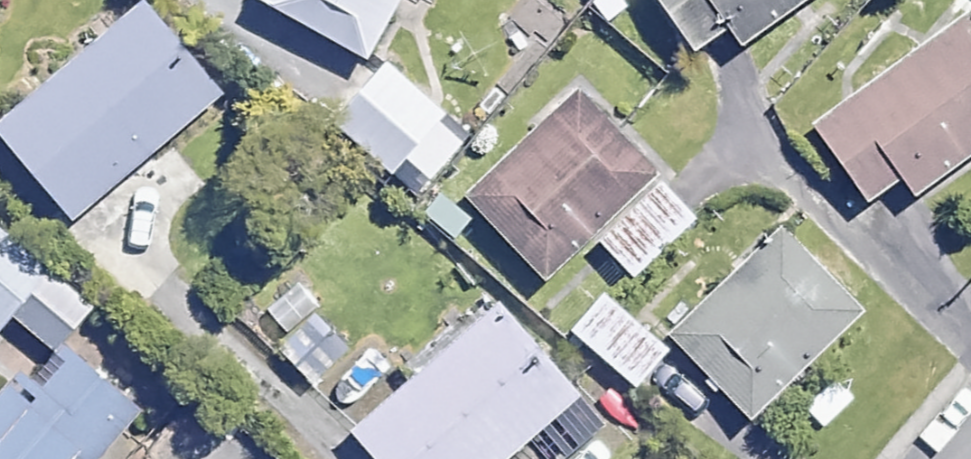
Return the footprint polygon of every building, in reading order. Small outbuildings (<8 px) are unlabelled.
[(144,0),(140,0),(0,114),(0,135),(68,218),(220,93),(144,0)] [(365,58),(398,0),(264,0),(365,58)] [(690,49),(725,24),(738,43),(798,0),(656,0),(690,49)] [(957,4),(802,112),(864,200),(899,175),(911,191),(970,149),(970,24),(957,4)] [(473,143),(384,60),(328,120),(418,203),(473,143)] [(590,234),(655,174),(578,91),(468,194),(545,277),(590,234)] [(659,178),(594,239),(631,278),(695,217),(659,178)] [(858,310),(781,228),(670,333),(747,415),(858,310)] [(42,256),(0,231),(0,323),(1,324),(14,302),(66,342),(98,301),(41,258),(42,256)] [(664,351),(603,293),(569,330),(630,387),(664,351)] [(499,298),(346,434),(368,458),(502,458),(580,389),(499,298)] [(55,342),(21,382),(0,406),(0,458),(100,458),(139,414),(55,342)]
